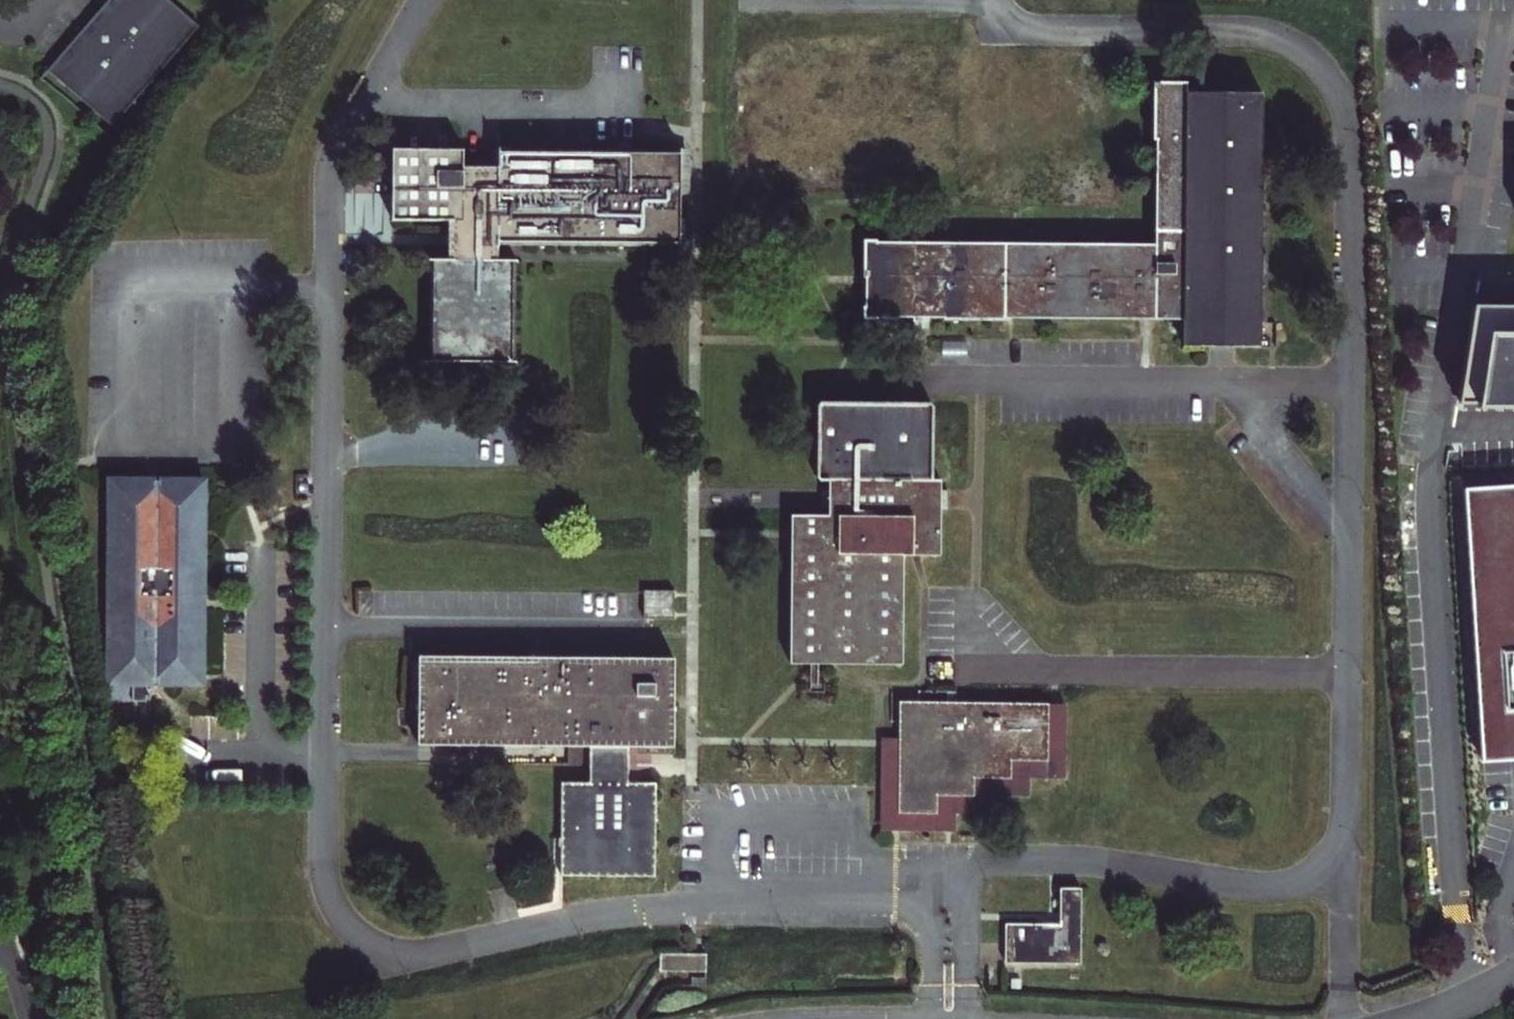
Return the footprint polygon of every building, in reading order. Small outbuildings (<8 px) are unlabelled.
[(174,0),(108,0),(47,70),(112,127),(201,23),(174,0)] [(876,240),(865,240),(864,274),(864,277),(868,277),(867,305),(865,305),(865,320),(901,320),(901,317),(915,317),(914,321),(929,321),(929,317),(945,317),(945,320),(1006,321),(1006,318),(1186,319),(1185,346),(1262,347),(1262,322),(1266,322),(1267,254),(1263,254),(1264,93),(1186,93),(1186,83),(1154,83),(1154,140),(1158,140),(1157,245),(876,243),(876,240)] [(499,252),(499,248),(499,244),(679,246),(680,152),(500,150),(500,167),(465,167),(465,150),(394,149),(393,220),(450,221),(450,259),(430,259),(429,362),(515,363),(516,260),(499,260),(499,252)] [(1462,405),(1513,406),(1513,302),(1478,301),(1462,405)] [(792,515),(792,534),(792,536),(792,662),(904,663),(904,554),(940,554),(940,479),(934,479),(934,407),(932,407),(932,404),(930,404),(930,401),(821,401),(821,403),(818,404),(818,476),(819,478),(821,479),(821,481),(829,481),(829,498),(829,515),(792,515)] [(204,483),(104,483),(102,704),(147,704),(147,697),(147,686),(170,686),(202,686),(204,483)] [(1462,496),(1481,769),(1513,767),(1513,492),(1462,496)] [(646,590),(646,618),(676,618),(676,590),(646,590)] [(420,692),(420,703),(420,706),(419,743),(568,745),(590,745),(590,763),(590,782),(563,782),(561,874),(655,875),(656,783),(627,782),(628,746),(674,746),(675,659),(546,657),(519,656),(420,655),(420,660),(413,660),(413,692),(420,692)] [(147,686),(147,697),(170,686),(147,686)] [(900,701),(899,736),(898,812),(937,813),(937,795),(974,796),(975,777),(1011,778),(1011,759),(1048,760),(1049,703),(900,701)] [(898,812),(899,736),(881,736),(882,830),(957,830),(957,813),(994,812),(994,796),(1031,795),(1031,778),(1067,778),(1067,703),(1049,703),(1048,760),(1011,759),(1011,778),(975,777),(974,796),(937,795),(937,813),(898,812)] [(590,745),(568,745),(568,755),(568,763),(590,763),(590,745)] [(1082,888),(1061,887),(1060,923),(1007,922),(1005,960),(1080,962),(1082,888)] [(707,952),(660,952),(660,970),(707,970),(707,952)]
